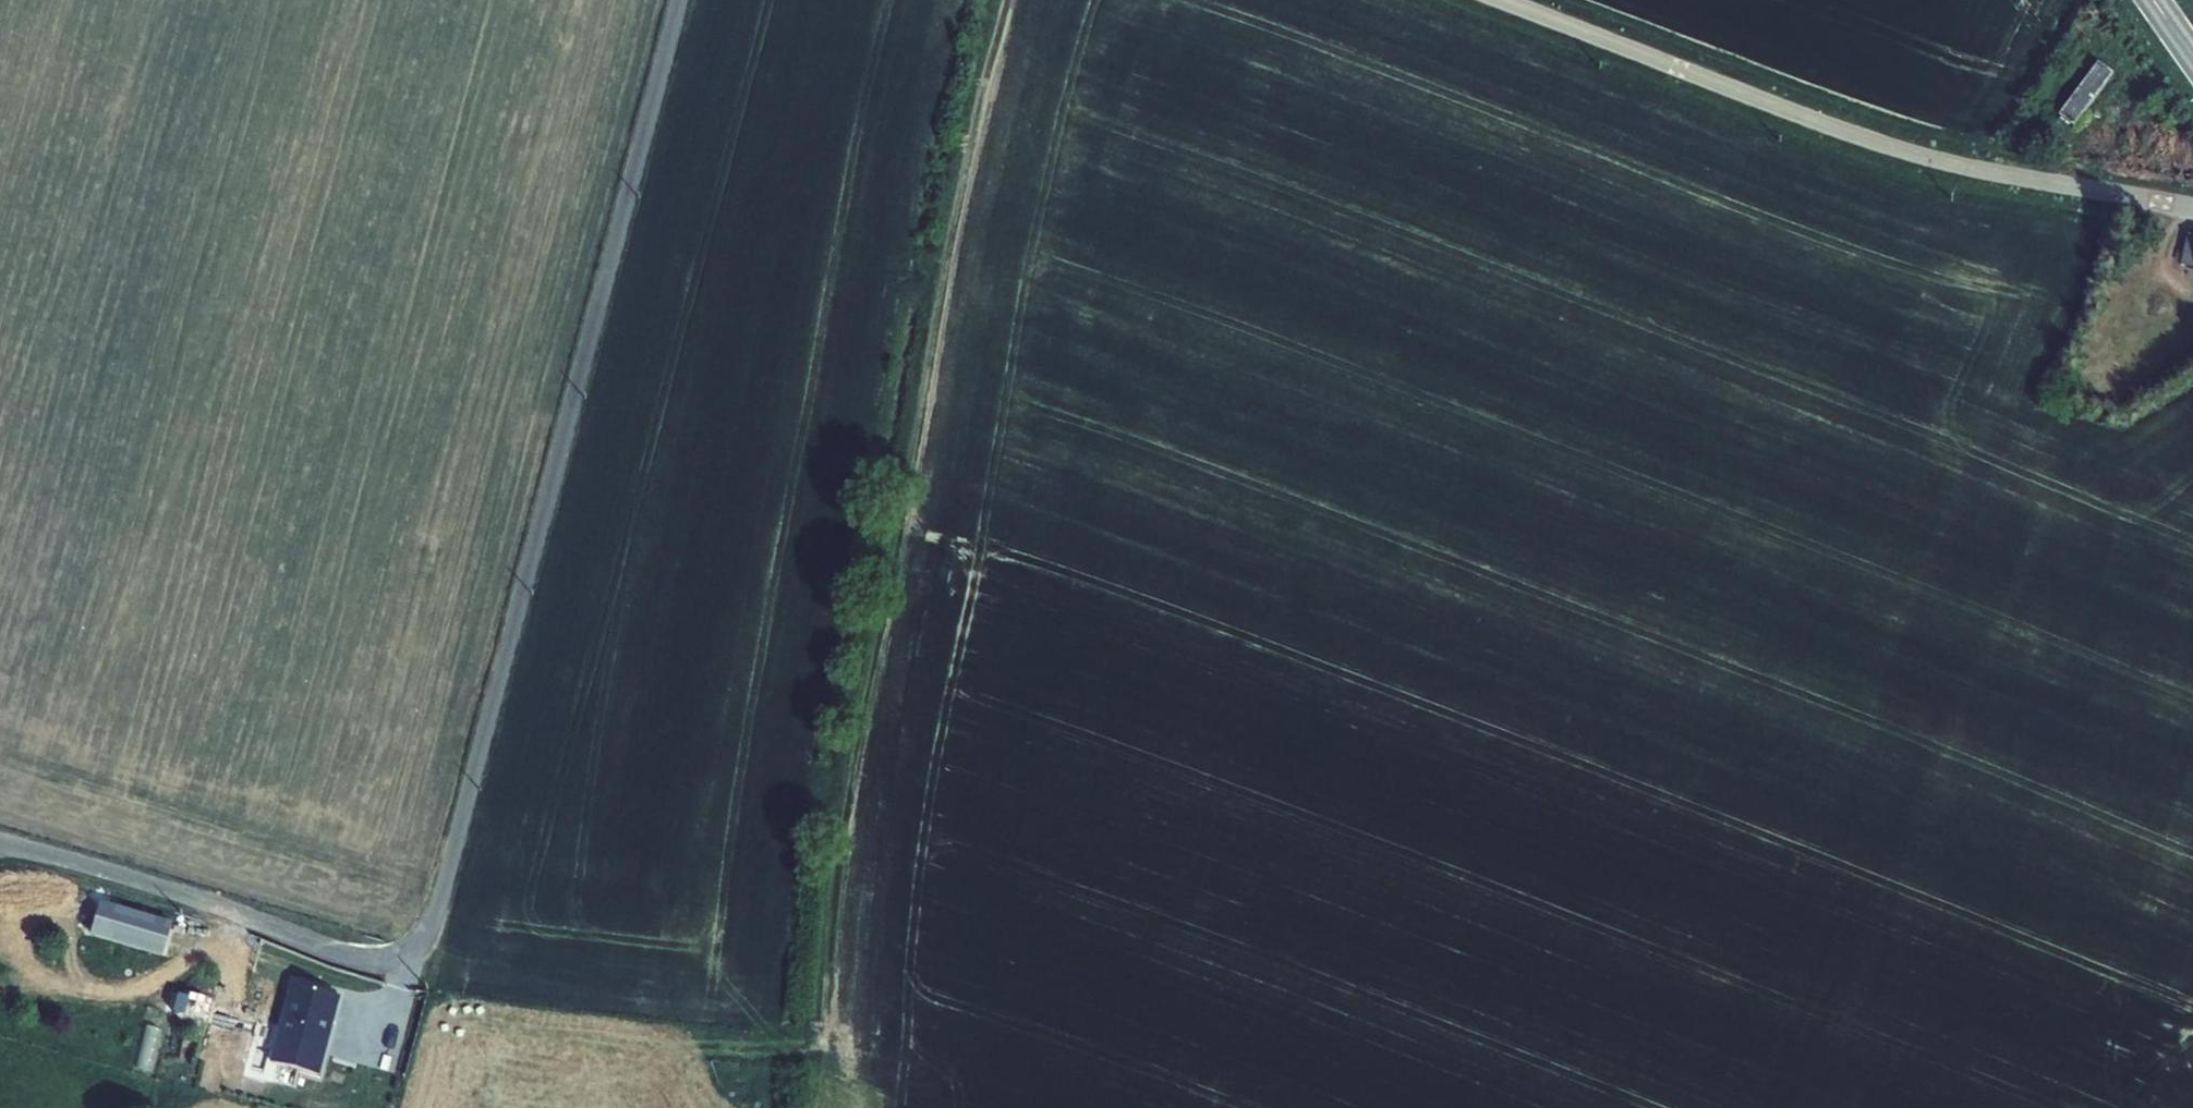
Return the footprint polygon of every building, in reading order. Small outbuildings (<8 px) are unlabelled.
[(2102,61),(2060,114),(2072,124),(2115,71),(2102,61)] [(2189,238),(2184,265),(2192,267),(2192,239),(2189,238)] [(172,927),(104,907),(95,938),(163,958),(172,927)] [(295,983),(273,1063),(318,1076),(340,996),(295,983)] [(185,990),(179,1012),(210,1021),(217,1000),(185,990)] [(323,1092),(327,1078),(304,1073),(301,1087),(323,1092)]
